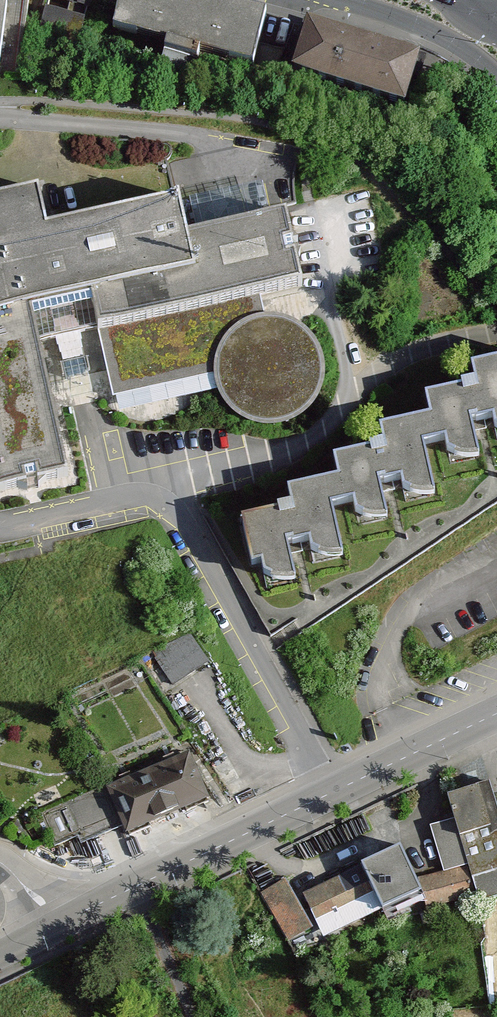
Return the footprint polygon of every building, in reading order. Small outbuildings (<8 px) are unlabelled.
[(14,87),(53,0),(0,0),(0,85),(14,87)] [(214,0),(124,0),(118,23),(251,58),(263,13),(214,0)] [(417,59),(308,24),(295,65),(404,100),(417,59)] [(0,201),(0,490),(33,487),(64,480),(29,317),(93,301),(113,395),(116,394),(119,410),(218,387),(226,401),(231,408),(240,414),(252,420),(260,422),(268,423),(279,422),(290,420),(301,414),(309,407),(315,400),(320,391),(324,379),(325,369),(324,356),(319,341),(310,328),(299,320),(288,315),(275,311),(263,311),(260,295),(296,288),(286,216),(187,240),(178,201),(46,230),(37,193),(0,201)] [(461,367),(464,383),(413,392),(417,414),(364,423),(368,443),(321,451),(324,469),(270,478),(274,503),(227,511),(234,555),(250,552),(254,574),(274,571),(268,534),(292,530),(297,559),(325,554),(317,505),(346,500),(349,516),(373,512),(367,481),(395,477),(398,496),(423,492),(415,445),(448,439),(452,463),(480,459),(474,427),(496,424),(496,362),(461,367)] [(212,668),(195,635),(152,657),(169,691),(212,668)] [(205,796),(186,753),(105,789),(124,832),(205,796)] [(465,877),(471,901),(496,895),(496,807),(491,782),(445,793),(465,877)] [(403,843),(358,868),(379,906),(423,881),(403,843)] [(358,868),(297,899),(315,930),(374,901),(358,868)] [(297,899),(283,875),(255,891),(287,946),(315,930),(297,899)] [(423,881),(425,904),(471,901),(465,877),(423,881)]
